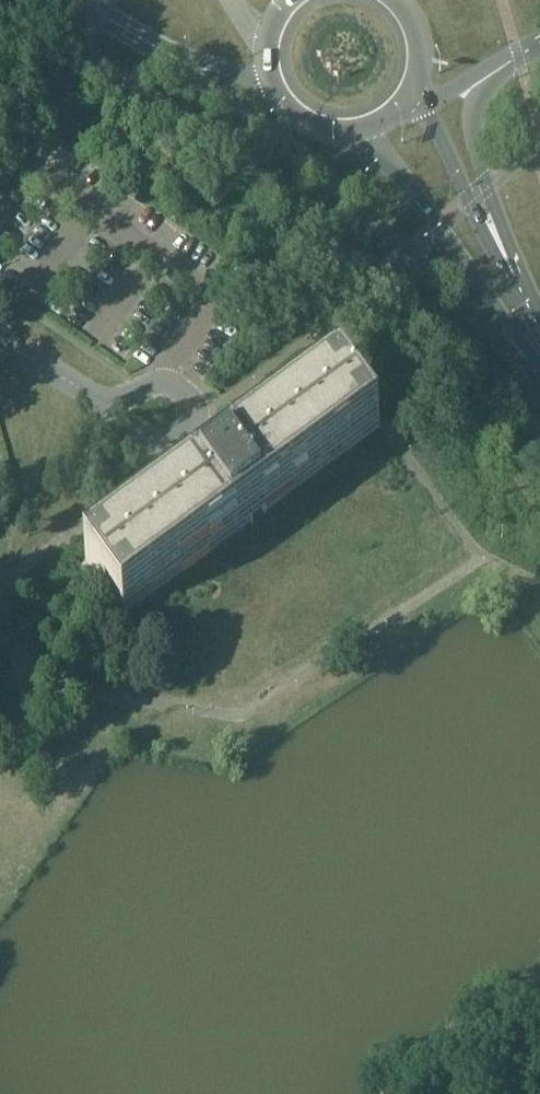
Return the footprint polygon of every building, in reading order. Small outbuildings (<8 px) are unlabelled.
[(87,563),(86,564),(103,586),(108,593),(125,617),(126,616),(125,615),(237,533),(279,502),(379,429),(380,430),(381,429),(380,429),(377,424),(346,382),(342,376),(341,377),(344,381),(338,385),(331,390),(329,388),(237,455),(230,460),(228,458),(225,454),(224,455),(195,476),(199,480),(200,481),(201,482),(190,490),(179,498),(101,555),(103,557),(90,567),(87,563)]
